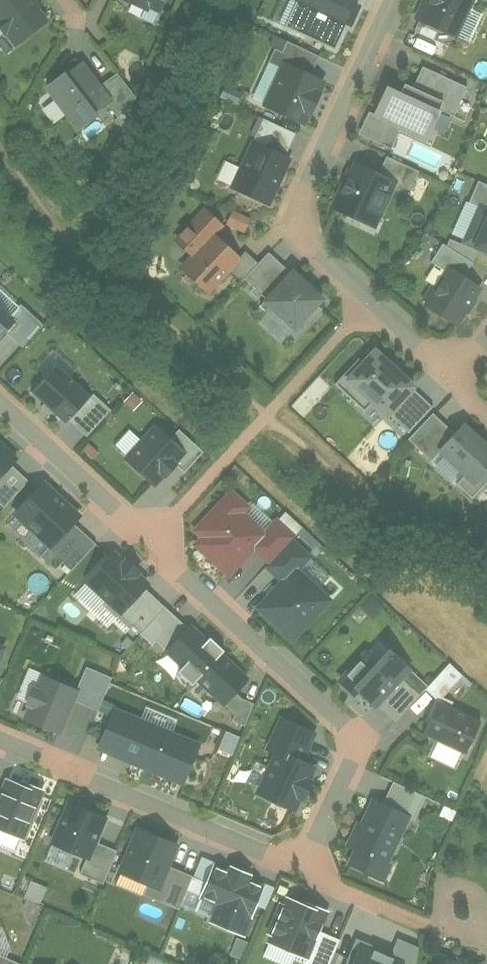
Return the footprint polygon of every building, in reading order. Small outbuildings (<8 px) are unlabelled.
[(20,43),(52,18),(38,0),(0,0),(0,17),(20,43)] [(160,11),(165,0),(133,0),(160,11)] [(287,23),(337,46),(350,18),(356,20),(364,2),(359,0),(298,0),(287,23)] [(417,16),(454,34),(471,0),(424,0),(417,16)] [(284,63),(267,102),(309,120),(329,75),(313,68),(320,52),(289,39),(284,50),(277,47),(272,58),(284,63)] [(85,55),(49,82),(80,123),(110,101),(120,116),(143,100),(120,68),(103,80),(85,55)] [(372,108),(362,131),(394,145),(401,129),(428,141),(442,107),(457,113),(469,85),(422,65),(414,83),(394,75),(378,111),(372,108)] [(264,116),(233,186),(270,203),(293,151),(289,149),(297,131),(264,116)] [(355,159),(334,203),(379,224),(398,182),(415,189),(423,171),(388,155),(380,171),(355,159)] [(480,180),(471,201),(486,208),(486,183),(480,180)] [(246,276),(260,260),(247,248),(242,255),(219,235),(227,226),(206,207),(179,236),(197,252),(184,267),(214,293),(234,271),(243,279),(246,276)] [(227,224),(243,232),(249,218),(233,211),(227,224)] [(476,243),(486,248),(486,216),(476,243)] [(447,270),(427,304),(461,324),(485,283),(466,271),(474,257),(446,241),(434,262),(447,270)] [(291,268),(271,250),(246,276),(269,297),(263,304),(296,336),(325,306),(321,302),(329,295),(296,264),(291,268)] [(0,314),(0,346),(16,330),(0,314)] [(272,333),(279,325),(266,314),(259,322),(272,333)] [(419,382),(375,341),(338,382),(366,408),(371,403),(387,418),(394,411),(412,428),(434,404),(415,386),(419,382)] [(94,405),(60,371),(35,396),(69,430),(94,405)] [(320,377),(308,389),(319,401),(331,389),(320,377)] [(411,436),(434,457),(441,449),(467,473),(460,482),(475,495),(486,482),(486,436),(467,417),(456,429),(435,410),(411,436)] [(190,460),(155,426),(120,461),(155,495),(190,460)] [(0,445),(0,477),(16,461),(0,445)] [(82,522),(45,487),(18,515),(52,547),(46,554),(70,577),(98,549),(76,528),(82,522)] [(271,533),(229,494),(186,540),(228,579),(271,533)] [(150,591),(117,556),(88,584),(121,619),(150,591)] [(312,559),(303,568),(332,598),(342,589),(312,559)] [(325,601),(294,573),(262,607),(293,636),(325,601)] [(197,687),(219,661),(189,635),(167,662),(197,687)] [(415,680),(393,660),(382,673),(368,659),(340,690),(387,732),(418,698),(407,688),(415,680)] [(227,713),(249,686),(219,661),(197,687),(227,713)] [(76,696),(41,682),(21,730),(56,744),(76,696)] [(486,724),(439,701),(420,741),(468,763),(486,724)] [(207,749),(114,714),(98,757),(191,791),(207,749)] [(314,740),(278,724),(265,756),(273,759),(255,801),(293,817),(312,774),(301,769),(314,740)] [(233,754),(240,737),(226,731),(219,749),(233,754)] [(5,782),(0,796),(0,835),(26,844),(44,796),(5,782)] [(373,802),(344,867),(383,884),(412,820),(373,802)] [(109,822),(68,807),(51,853),(91,868),(109,822)] [(181,848),(139,831),(120,879),(162,896),(181,848)] [(214,871),(202,901),(220,908),(212,929),(249,943),(269,892),(214,871)] [(286,901),(268,943),(309,961),(328,920),(286,901)] [(356,946),(349,963),(401,963),(356,946)]
